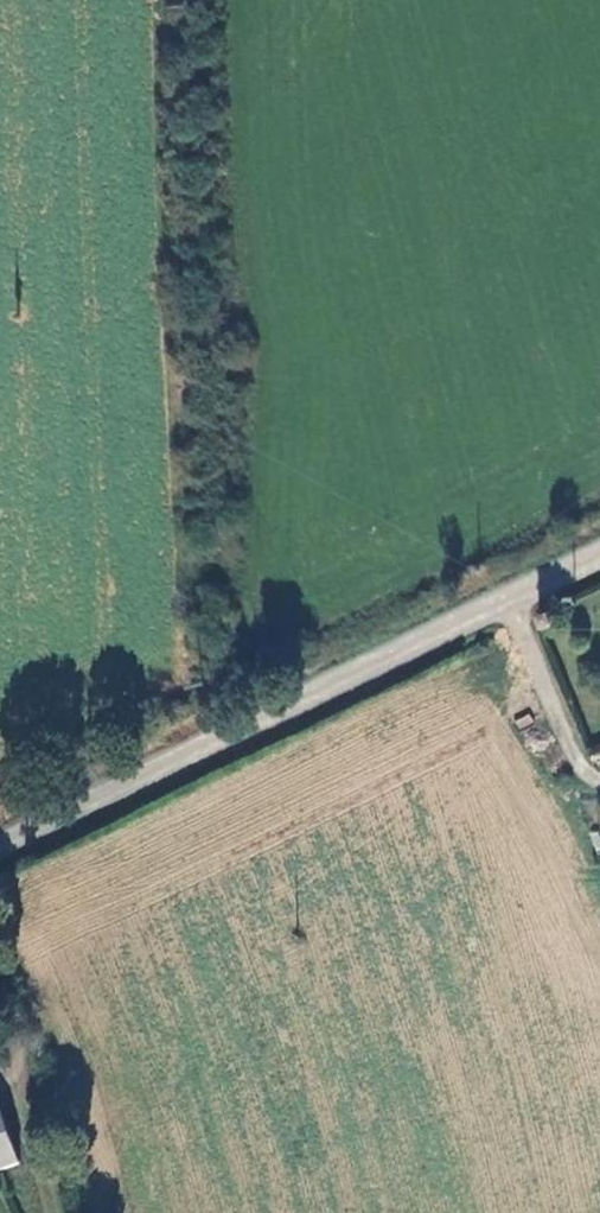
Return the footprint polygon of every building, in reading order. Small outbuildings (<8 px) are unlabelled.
[(551,616),(540,620),(545,631),(556,626),(551,616)] [(0,1111),(0,1176),(24,1168),(5,1109),(0,1111)]
